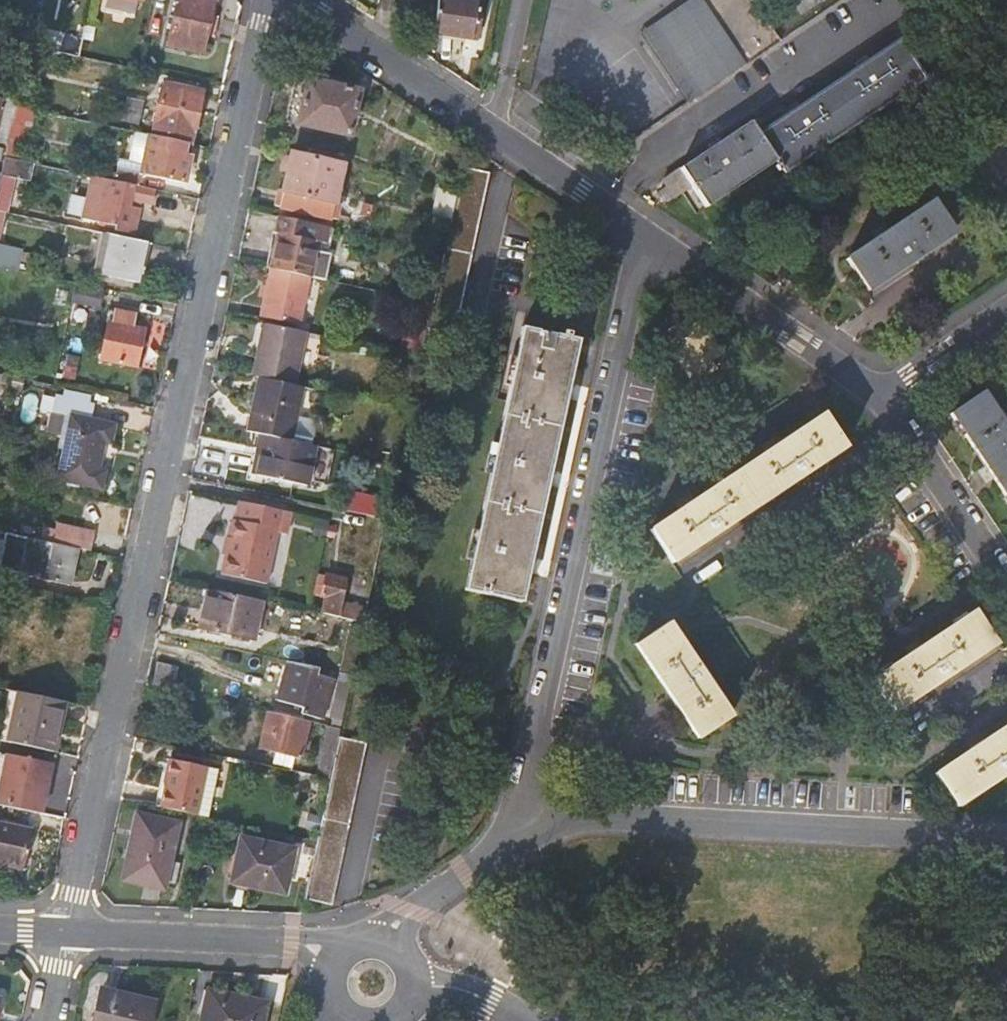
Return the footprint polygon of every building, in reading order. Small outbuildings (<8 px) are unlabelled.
[(108,6),(136,12),(138,0),(109,0),(108,6)] [(170,45),(203,52),(214,0),(179,0),(170,45)] [(464,0),(439,0),(434,35),(477,42),(482,3),(464,0)] [(642,30),(689,102),(745,65),(709,9),(722,0),(687,0),(642,30)] [(756,0),(722,0),(709,9),(745,65),(782,40),(756,0)] [(42,28),(28,25),(23,45),(30,46),(38,47),(42,28)] [(750,123),(680,170),(691,187),(705,209),(776,162),(785,174),(822,148),(924,80),(898,41),(834,84),(758,135),(750,123)] [(37,57),(28,55),(25,70),(34,71),(37,57)] [(31,85),(34,71),(25,70),(22,83),(31,85)] [(312,71),(310,79),(310,80),(329,84),(331,74),(312,71)] [(310,80),(300,124),(300,125),(351,136),(360,91),(346,88),(348,78),(331,74),(329,84),(310,80)] [(289,121),(300,124),(310,80),(310,79),(298,76),(289,121)] [(163,89),(153,135),(192,143),(202,96),(198,95),(199,88),(167,81),(166,89),(163,89)] [(13,126),(19,127),(31,130),(36,110),(17,106),(13,126)] [(6,140),(11,119),(0,117),(0,139),(6,140)] [(15,149),(19,127),(13,126),(9,146),(8,147),(15,149)] [(150,147),(145,175),(184,183),(189,155),(186,155),(188,143),(153,135),(150,147)] [(20,150),(15,149),(8,147),(6,158),(18,161),(20,150)] [(289,175),(282,205),(334,216),(346,158),(308,150),(307,156),(293,154),(291,164),(284,162),(282,174),(289,175)] [(33,164),(18,161),(6,158),(4,170),(0,187),(0,211),(3,212),(8,212),(16,178),(29,181),(33,164)] [(491,173),(464,168),(459,191),(458,193),(453,221),(446,252),(434,305),(429,329),(456,334),(491,173)] [(691,187),(680,170),(661,182),(665,188),(660,192),(667,201),(672,197),(673,199),(691,187)] [(129,207),(133,185),(96,177),(93,188),(104,191),(102,203),(86,200),(82,219),(118,226),(117,230),(133,233),(138,209),(129,207)] [(89,187),(86,200),(102,203),(104,191),(93,188),(89,187)] [(434,216),(453,221),(458,193),(440,189),(434,216)] [(932,201),(873,240),(845,258),(868,292),(955,235),(932,201)] [(280,235),(273,270),(310,278),(326,282),(331,256),(315,253),(317,243),(323,244),(327,227),(279,216),(275,234),(280,235)] [(333,228),(327,227),(323,244),(317,243),(315,253),(322,254),(323,249),(329,250),(333,228)] [(104,272),(112,235),(103,233),(95,270),(104,272)] [(137,282),(145,242),(112,235),(104,272),(104,275),(137,282)] [(8,268),(11,252),(1,250),(1,245),(0,245),(0,266),(8,268)] [(300,323),(310,278),(273,270),(263,315),(300,323)] [(104,293),(77,287),(73,304),(83,306),(100,310),(104,293)] [(402,350),(423,354),(429,329),(434,305),(413,300),(402,350)] [(83,306),(73,304),(71,316),(81,318),(83,306)] [(111,323),(103,359),(135,366),(143,330),(132,327),(134,315),(118,312),(116,324),(111,323)] [(695,315),(663,336),(694,382),(714,368),(710,362),(721,353),(695,315)] [(265,325),(254,377),(260,379),(295,387),(307,334),(265,325)] [(523,602),(561,427),(580,341),(524,328),(468,590),(523,602)] [(292,443),(304,388),(295,387),(260,379),(248,433),(261,436),(292,443)] [(71,416),(58,481),(103,491),(106,474),(98,473),(105,443),(111,444),(115,425),(89,420),(92,405),(56,397),(53,412),(71,416)] [(948,433),(1006,521),(1006,445),(983,409),(948,433)] [(823,432),(736,489),(759,524),(846,466),(823,432)] [(308,487),(317,448),(292,443),(261,436),(258,455),(262,456),(257,476),(308,487)] [(759,524),(736,489),(649,548),(672,582),(759,524)] [(268,586),(283,512),(238,503),(234,522),(231,521),(228,539),(226,538),(222,555),(224,556),(220,576),(234,579),(265,585),(268,586)] [(58,525),(53,543),(77,549),(93,553),(97,533),(58,525)] [(4,533),(0,550),(0,571),(67,585),(77,549),(53,543),(4,533)] [(344,605),(348,582),(327,577),(322,599),(327,600),(324,616),(353,622),(365,624),(368,610),(344,605)] [(255,640),(263,602),(208,591),(200,628),(255,640)] [(974,612),(918,650),(873,679),(896,712),(997,645),(974,612)] [(353,622),(342,674),(354,677),(365,624),(353,622)] [(699,738),(732,716),(669,623),(636,645),(679,709),(699,738)] [(317,677),(318,672),(289,663),(278,700),(308,710),(306,715),(322,720),(332,682),(317,677)] [(175,690),(179,669),(160,665),(155,685),(175,690)] [(333,724),(343,727),(351,688),(339,685),(332,719),(334,719),(333,724)] [(55,753),(66,703),(11,691),(1,741),(55,753)] [(274,752),(293,757),(301,759),(310,722),(270,713),(261,749),(274,752)] [(329,726),(317,778),(331,781),(340,739),(343,729),(329,726)] [(937,774),(959,806),(1006,773),(1006,726),(964,755),(937,774)] [(367,745),(340,739),(331,781),(323,818),(320,833),(318,843),(305,900),(333,906),(367,745)] [(291,767),(293,757),(274,752),(272,763),(291,767)] [(42,814),(52,765),(0,753),(0,754),(0,805),(42,814)] [(208,770),(172,762),(161,810),(197,818),(208,770)] [(300,828),(320,833),(323,818),(303,814),(300,828)] [(179,824),(138,815),(124,880),(165,890),(165,887),(174,889),(179,865),(170,863),(179,824)] [(0,825),(0,866),(25,871),(33,832),(0,825)] [(285,895),(295,851),(242,839),(233,884),(285,895)] [(154,1002),(103,990),(95,1020),(149,1020),(154,1002)] [(269,1003),(210,990),(203,1020),(265,1020),(269,1003)]
